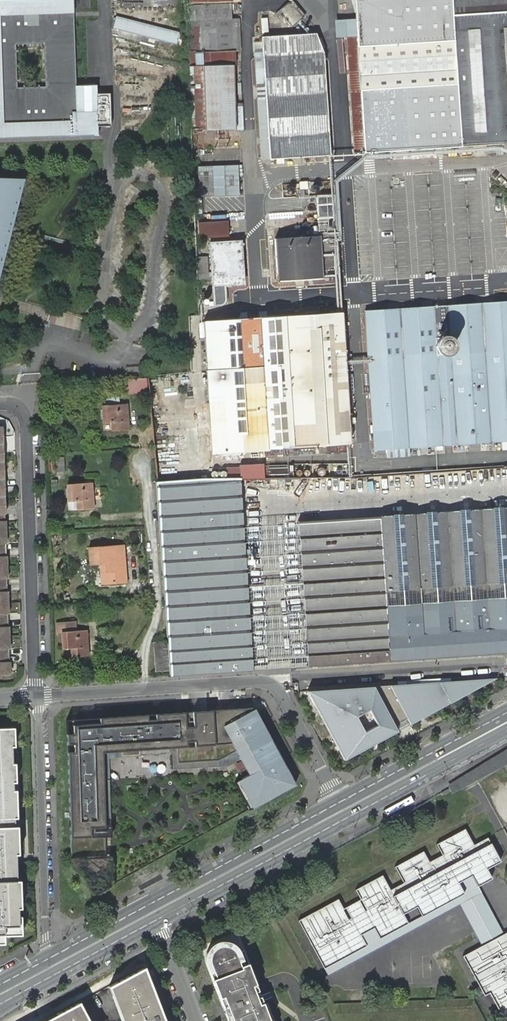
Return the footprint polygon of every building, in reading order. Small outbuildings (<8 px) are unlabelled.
[(98,135),(97,126),(110,125),(109,92),(96,93),(96,84),(75,85),(73,0),(0,0),(0,138),(98,135)] [(305,14),(292,0),(279,11),(293,25),(305,14)] [(356,21),(357,35),(347,36),(355,152),(365,152),(365,153),(506,144),(506,0),(373,0),(356,21)] [(356,21),(373,0),(355,0),(356,9),(356,21)] [(201,20),(231,18),(231,3),(189,5),(190,20),(201,20)] [(179,32),(115,16),(112,28),(176,43),(179,32)] [(239,18),(231,18),(201,20),(201,25),(201,29),(232,28),(233,51),(235,51),(241,50),(239,18)] [(191,66),(194,66),(197,66),(197,52),(202,52),(201,29),(201,25),(190,26),(191,66)] [(202,66),(205,127),(205,130),(216,130),(226,129),(237,128),(239,129),(244,129),(243,102),(236,103),(234,65),(236,65),(235,51),(233,51),(232,28),(201,29),(202,52),(197,52),(197,66),(202,66)] [(263,52),(255,52),(256,70),(257,86),(258,85),(265,85),(266,99),(259,99),(258,99),(261,159),(263,159),(270,159),(277,158),(330,155),(324,59),(324,52),(316,34),(262,37),(263,42),(263,52)] [(254,42),(255,52),(263,52),(263,42),(254,42)] [(328,59),(324,59),(330,155),(333,155),(328,59)] [(191,120),(192,128),(205,127),(202,66),(197,66),(194,66),(196,120),(191,120)] [(265,85),(258,85),(259,99),(266,99),(265,85)] [(239,164),(197,164),(197,195),(239,195),(239,164)] [(1,227),(10,188),(0,186),(0,232),(1,227)] [(318,235),(275,238),(277,281),(337,277),(332,195),(316,196),(316,202),(318,235)] [(199,221),(200,242),(206,241),(206,236),(228,235),(227,220),(199,221)] [(244,284),(241,241),(210,243),(214,306),(222,305),(225,302),(226,296),(225,285),(244,284)] [(208,279),(206,256),(197,257),(199,280),(208,279)] [(409,446),(417,446),(453,444),(499,440),(506,440),(506,301),(397,308),(390,308),(387,309),(365,310),(365,312),(374,449),(386,448),(409,446)] [(342,311),(202,320),(210,452),(350,444),(342,311)] [(148,391),(147,378),(126,379),(127,393),(148,391)] [(113,430),(129,429),(127,404),(111,405),(102,406),(103,422),(112,421),(113,430)] [(315,452),(315,445),(286,447),(286,453),(315,452)] [(345,452),(344,445),(326,446),(327,453),(345,452)] [(410,456),(409,446),(386,448),(387,457),(410,456)] [(317,473),(318,474),(319,475),(321,476),(322,476),(325,475),(325,474),(326,472),(325,469),(323,467),(321,467),(319,468),(317,470),(317,473)] [(334,472),(335,474),(335,475),(336,475),(338,476),(341,474),(342,471),(341,468),(340,467),(337,467),(335,468),(334,470),(334,472)] [(228,468),(228,478),(239,478),(241,478),(241,468),(228,468)] [(170,670),(170,675),(252,670),(243,523),(241,497),(239,478),(228,478),(214,479),(201,479),(156,482),(160,529),(166,604),(168,641),(168,648),(169,656),(170,663),(170,670)] [(77,509),(93,508),(92,483),(76,484),(67,485),(68,501),(77,500),(77,509)] [(506,652),(506,597),(385,605),(385,590),(506,582),(506,507),(297,520),(307,666),(506,652)] [(243,523),(252,670),(307,666),(297,520),(243,523)] [(123,545),(114,546),(114,555),(124,555),(123,545)] [(114,555),(114,546),(107,547),(107,548),(99,548),(99,547),(88,548),(89,565),(100,564),(101,572),(101,584),(126,582),(126,579),(125,570),(123,570),(122,561),(125,561),(124,555),(114,555)] [(506,597),(506,582),(385,590),(385,605),(506,597)] [(8,602),(0,603),(0,620),(8,620),(8,602)] [(8,620),(0,620),(0,638),(9,637),(8,620)] [(72,656),(88,655),(86,631),(76,631),(75,621),(56,623),(57,633),(62,632),(63,648),(71,647),(72,656)] [(9,637),(0,638),(0,655),(9,655),(9,637)] [(168,648),(168,641),(153,642),(154,650),(168,648)] [(168,648),(154,650),(154,657),(169,656),(168,648)] [(9,655),(0,655),(0,673),(10,673),(9,655)] [(154,657),(155,664),(170,663),(169,656),(154,657)] [(156,671),(170,670),(170,663),(155,664),(156,671)] [(496,677),(390,684),(411,724),(496,677)] [(375,685),(307,689),(345,760),(398,731),(375,685)] [(177,763),(219,760),(236,751),(249,774),(242,778),(235,782),(249,809),(295,784),(292,780),(253,707),(192,712),(193,726),(185,727),(184,712),(155,714),(156,720),(147,721),(147,715),(99,719),(99,724),(73,726),(73,735),(67,735),(71,857),(106,856),(105,837),(111,836),(109,780),(103,780),(102,753),(120,751),(120,758),(140,756),(140,750),(176,747),(177,763)] [(0,729),(0,943),(2,943),(2,935),(20,934),(19,916),(16,916),(16,907),(19,907),(18,880),(15,880),(14,854),(17,854),(16,827),(13,827),(13,818),(16,818),(15,791),(12,791),(12,782),(15,782),(14,764),(11,764),(11,746),(14,746),(13,728),(0,729)] [(339,901),(302,920),(324,964),(365,943),(361,934),(375,927),(379,936),(409,922),(404,913),(418,906),(422,914),(466,892),(461,882),(471,877),(476,887),(495,878),(489,867),(503,860),(491,835),(473,844),(466,830),(440,844),(445,854),(430,862),(424,852),(396,866),(405,883),(390,891),(383,877),(356,890),(362,901),(344,910),(339,901)] [(87,888),(109,883),(104,857),(82,862),(87,888)] [(465,955),(485,992),(494,987),(506,1011),(506,933),(465,955)] [(269,1006),(265,1007),(244,950),(239,952),(238,951),(237,948),(235,946),(232,944),(228,942),(226,941),(222,941),(218,942),(215,943),(212,945),(210,947),(207,950),(206,953),(205,958),(205,962),(206,965),(222,1005),(225,1004),(232,1020),(274,1020),(269,1006)] [(109,985),(122,1020),(164,1020),(143,967),(109,985)] [(79,1000),(91,1020),(95,1020),(111,1012),(108,1006),(112,1003),(114,1007),(116,1006),(105,986),(79,1000)] [(78,1002),(43,1020),(88,1020),(78,1002)] [(222,1005),(228,1020),(232,1020),(225,1004),(222,1005)]
